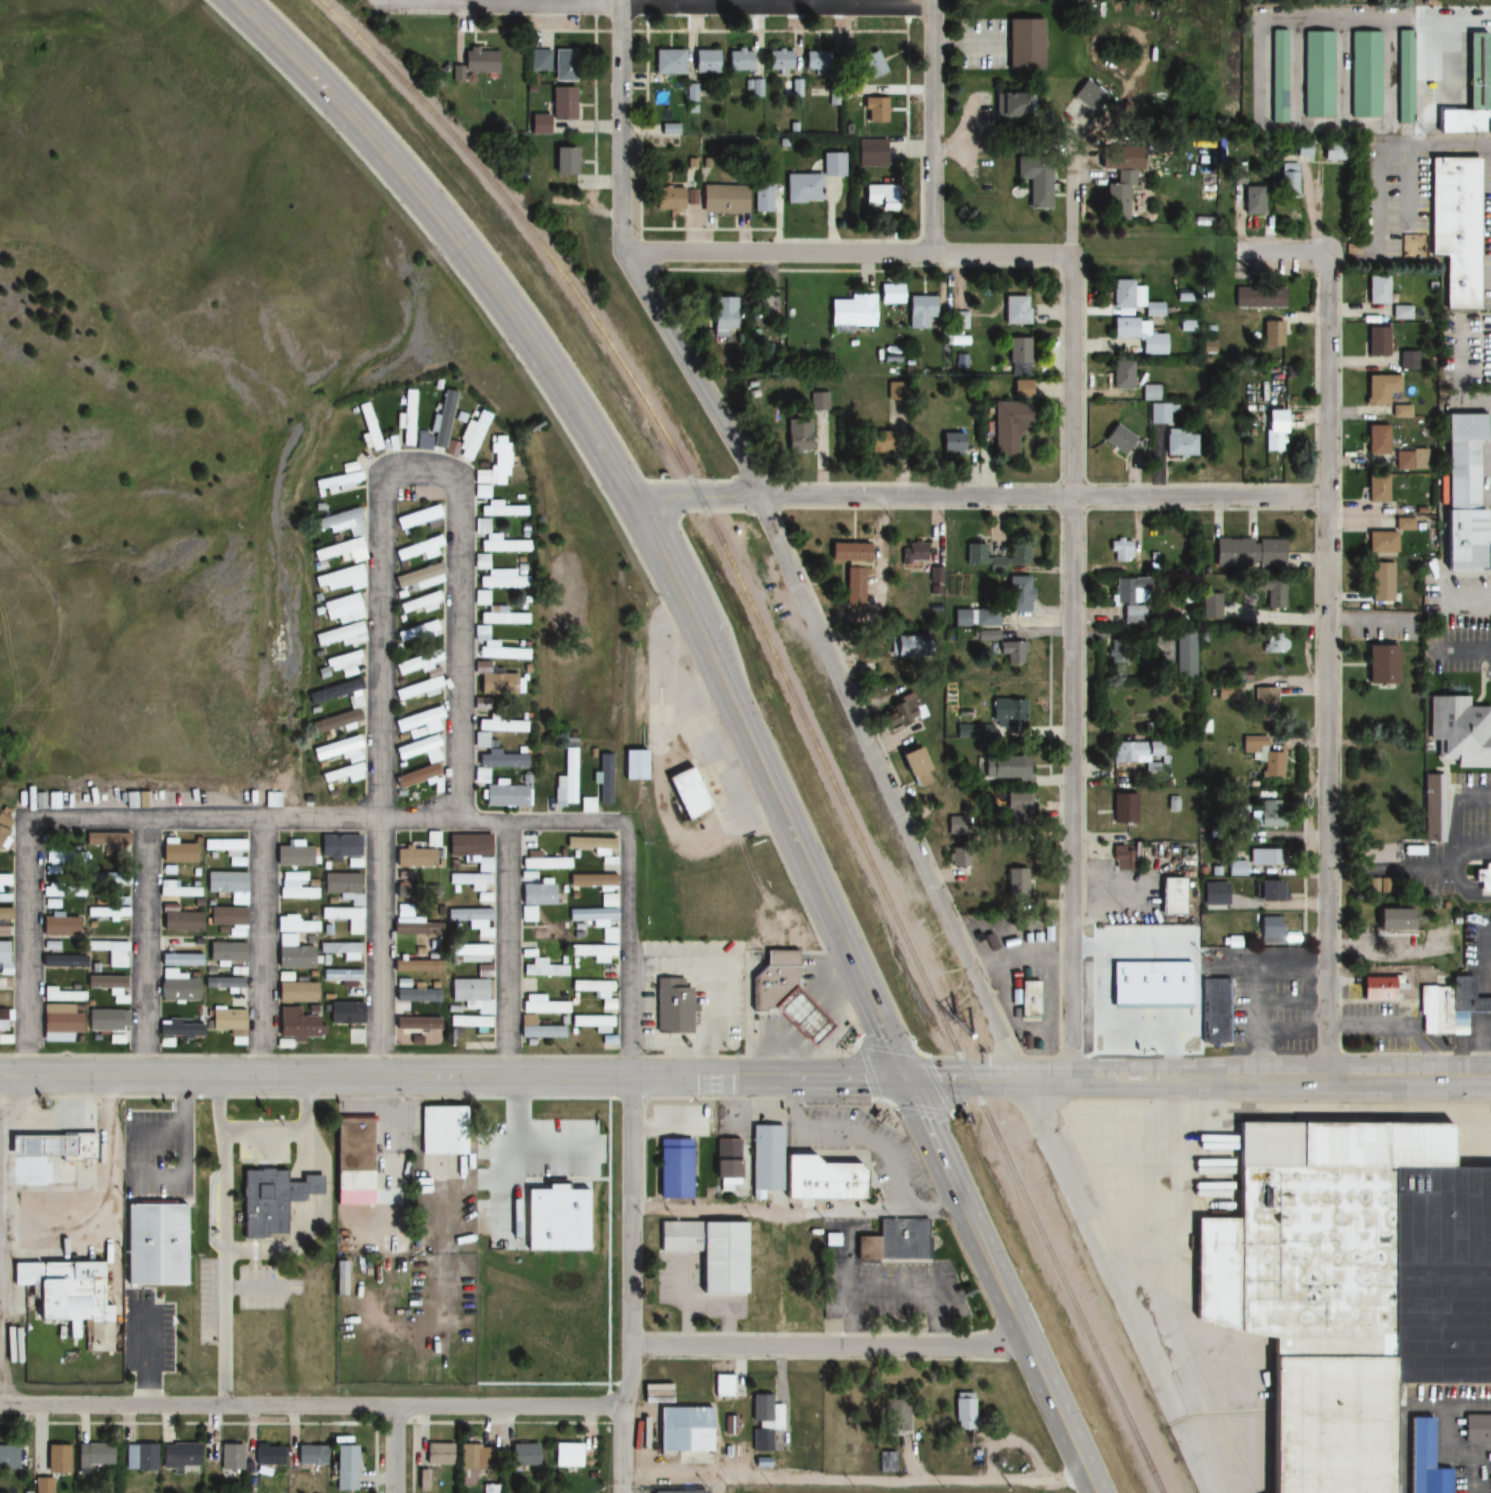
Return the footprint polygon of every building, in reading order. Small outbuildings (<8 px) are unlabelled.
[(1005,69),(1040,69),(1040,18),(1004,18),(1005,69)] [(1287,30),(1270,30),(1270,123),(1287,123),(1287,30)] [(1333,31),(1303,31),(1303,117),(1333,117),(1333,31)] [(1395,31),(1395,123),(1413,123),(1413,31),(1395,31)] [(1349,32),(1349,117),(1380,117),(1380,32),(1349,32)] [(1485,120),(1490,120),(1490,134),(1458,134),(1458,110),(1465,110),(1465,32),(1485,32),(1485,120)] [(683,48),(654,48),(654,74),(683,74),(683,48)] [(462,73),(496,73),(496,49),(462,49),(462,73)] [(530,49),(530,71),(548,71),(548,49),(530,49)] [(552,81),(574,81),(574,49),(552,49),(552,81)] [(692,50),(693,73),(717,73),(717,49),(692,50)] [(752,71),(752,50),(726,50),(726,71),(752,71)] [(766,69),(792,69),(792,50),(766,50),(766,69)] [(858,56),(867,80),(885,73),(877,50),(858,56)] [(803,69),(828,69),(828,52),(803,52),(803,69)] [(1092,114),(1105,95),(1082,79),(1069,97),(1092,114)] [(573,86),(550,86),(550,114),(529,114),(529,134),(549,134),(549,120),(573,120),(573,86)] [(993,93),(993,113),(1033,114),(1033,93),(993,93)] [(886,98),(863,98),(863,122),(886,122),(886,98)] [(884,167),(884,140),(856,140),(856,167),(884,167)] [(1323,144),(1323,158),(1341,158),(1341,144),(1323,144)] [(552,174),(574,174),(574,147),(552,147),(552,174)] [(784,174),(785,202),(821,202),(820,177),(843,177),(843,152),(821,153),(822,173),(784,174)] [(1048,165),(1030,165),(1030,156),(1015,156),(1015,177),(1026,177),(1026,208),(1048,208),(1048,165)] [(1427,157),(1476,157),(1476,311),(1442,311),(1442,254),(1427,254),(1427,157)] [(1296,164),(1279,164),(1279,190),(1296,190),(1296,164)] [(1128,219),(1128,169),(1114,169),(1114,183),(1103,183),(1103,219),(1128,219)] [(772,183),(752,183),(752,211),(772,211),(772,183)] [(744,212),(745,185),(700,185),(699,212),(744,212)] [(863,202),(880,202),(880,208),(896,208),(895,200),(891,200),(891,185),(862,185),(863,202)] [(653,186),(653,211),(681,211),(681,186),(653,186)] [(1386,275),(1366,275),(1366,304),(1386,304),(1386,275)] [(1142,286),(1131,286),(1131,279),(1111,279),(1111,307),(1143,307),(1143,316),(1161,315),(1161,302),(1142,302),(1142,286)] [(902,283),(879,283),(879,303),(902,303),(902,283)] [(1232,286),(1232,307),(1284,307),(1284,286),(1232,286)] [(907,329),(932,329),(932,296),(907,296),(907,329)] [(1003,296),(1003,325),(1027,325),(1027,296),(1003,296)] [(734,330),(735,297),(710,297),(710,330),(734,330)] [(873,297),(829,297),(829,327),(873,327),(873,297)] [(1391,318),(1408,318),(1408,306),(1391,306),(1391,318)] [(968,329),(968,312),(950,312),(950,329),(968,329)] [(1111,318),(1110,337),(1139,337),(1139,354),(1164,354),(1164,334),(1147,333),(1147,318),(1111,318)] [(1262,341),(1282,341),(1282,320),(1262,320),(1262,341)] [(1386,326),(1366,326),(1366,355),(1386,355),(1386,326)] [(1028,337),(1007,337),(1007,364),(1024,364),(1024,376),(1028,376),(1028,337)] [(1399,368),(1414,368),(1414,352),(1399,352),(1399,368)] [(1131,389),(1131,362),(1111,362),(1111,389),(1131,389)] [(1397,404),(1397,375),(1365,375),(1364,404),(1397,404)] [(904,384),(887,383),(886,404),(891,404),(889,433),(869,432),(868,451),(901,452),(904,384)] [(1141,385),(1141,400),(1158,400),(1158,385),(1141,385)] [(411,447),(412,390),(400,389),(399,446),(411,447)] [(453,392),(440,390),(433,433),(418,431),(415,447),(444,452),(453,392)] [(828,394),(810,394),(810,410),(828,410),(828,394)] [(379,449),(369,402),(356,405),(366,451),(379,449)] [(1167,424),(1168,404),(1149,403),(1148,424),(1167,424)] [(993,444),(1017,444),(1017,428),(1027,428),(1027,405),(993,405),(993,444)] [(449,442),(445,456),(470,463),(485,413),(472,410),(462,445),(449,442)] [(1284,436),(1284,410),(1265,410),(1265,436),(1284,436)] [(1444,415),(1483,416),(1483,443),(1475,443),(1474,510),(1480,510),(1479,573),(1441,572),(1444,415)] [(1101,442),(1122,455),(1133,437),(1112,424),(1101,442)] [(785,454),(809,454),(809,425),(785,425),(785,454)] [(1387,455),(1387,425),(1365,425),(1365,455),(1387,455)] [(1194,457),(1194,430),(1164,430),(1164,457),(1194,457)] [(940,433),(939,454),(965,454),(965,434),(940,433)] [(505,436),(487,436),(487,471),(473,471),(473,499),(488,499),(488,486),(505,486),(505,436)] [(354,489),(353,483),(361,481),(359,471),(313,480),(316,491),(324,489),(325,494),(354,489)] [(1387,503),(1387,478),(1366,478),(1366,503),(1387,503)] [(499,506),(499,501),(476,501),(476,517),(523,517),(523,506),(499,506)] [(393,517),(397,529),(439,519),(436,506),(393,517)] [(331,532),(349,528),(351,536),(362,533),(356,509),(311,520),(313,532),(329,527),(331,532)] [(474,659),(526,659),(526,648),(497,648),(497,640),(488,640),(488,624),(525,624),(525,612),(506,612),(506,604),(488,604),(488,588),(525,588),(525,569),(488,569),(488,552),(526,552),(526,540),(498,541),(498,533),(488,533),(488,519),(473,519),(474,659)] [(1394,552),(1394,532),(1366,532),(1366,552),(1394,552)] [(442,547),(438,535),(392,550),(396,561),(422,553),(442,547)] [(342,561),(355,556),(353,550),(362,547),(359,537),(313,552),(316,562),(340,554),(342,561)] [(1213,539),(1213,568),(1250,568),(1250,539),(1213,539)] [(1253,568),(1282,568),(1282,540),(1253,540),(1253,568)] [(1130,541),(1109,541),(1109,562),(1130,562),(1130,541)] [(862,606),(862,562),(868,562),(868,544),(829,543),(828,562),(843,562),(842,606),(862,606)] [(926,563),(926,543),(902,543),(902,563),(926,563)] [(1023,565),(1023,546),(1006,546),(1006,557),(984,557),(984,544),(966,544),(965,565),(988,565),(988,573),(1004,573),(1004,565),(1023,565)] [(1392,560),(1370,560),(1370,599),(1392,599),(1392,560)] [(398,575),(403,593),(444,582),(439,564),(398,575)] [(360,566),(313,576),(316,590),(350,583),(351,589),(364,587),(360,566)] [(1029,612),(1029,576),(1006,576),(1006,612),(1029,612)] [(1144,624),(1144,605),(1133,605),(1133,592),(1146,592),(1146,579),(1111,579),(1111,604),(1122,604),(1122,624),(1144,624)] [(1252,591),(1264,591),(1264,609),(1283,609),(1283,581),(1252,581),(1252,591)] [(396,603),(400,617),(440,604),(436,591),(396,603)] [(362,618),(356,594),(321,602),(325,621),(341,617),(342,622),(362,618)] [(1220,594),(1201,594),(1201,620),(1220,620),(1220,594)] [(952,626),(998,626),(998,608),(952,608),(952,626)] [(438,630),(434,618),(395,633),(399,644),(438,630)] [(316,646),(339,640),(341,647),(364,640),(359,622),(313,635),(316,646)] [(1195,631),(1174,631),(1174,678),(1195,678),(1195,631)] [(1264,633),(1264,652),(1285,652),(1285,633),(1264,633)] [(932,657),(932,636),(889,636),(889,657),(932,657)] [(1023,642),(998,642),(998,664),(1023,664),(1023,642)] [(1366,645),(1366,684),(1397,684),(1397,645),(1366,645)] [(421,668),(442,660),(437,648),(393,665),(397,676),(420,667),(421,668)] [(356,674),(354,665),(360,664),(357,651),(323,659),(326,670),(318,672),(320,679),(329,676),(328,672),(340,669),(342,677),(356,674)] [(501,668),(488,668),(488,662),(476,662),(475,694),(516,695),(516,674),(500,674),(501,668)] [(422,697),(445,690),(440,675),(392,690),(396,702),(421,694),(422,697)] [(305,693),(308,705),(361,690),(358,678),(305,693)] [(1237,700),(1237,684),(1215,684),(1215,700),(1237,700)] [(1254,687),(1254,713),(1276,713),(1276,687),(1254,687)] [(899,726),(924,717),(915,691),(889,700),(899,726)] [(1427,741),(1435,741),(1435,759),(1454,759),(1454,768),(1490,768),(1490,727),(1487,727),(1487,706),(1466,706),(1466,695),(1427,695),(1427,741)] [(360,707),(359,697),(349,698),(350,708),(360,707)] [(992,699),(992,732),(1025,732),(1025,699),(992,699)] [(424,733),(437,730),(434,720),(442,718),(439,707),(391,720),(395,732),(422,725),(424,733)] [(312,735),(360,721),(357,710),(309,724),(312,735)] [(474,720),(474,785),(487,785),(487,767),(525,767),(525,750),(488,750),(488,732),(524,732),(524,720),(474,720)] [(989,725),(957,725),(957,737),(989,737),(989,725)] [(313,761),(360,748),(356,736),(309,749),(313,761)] [(440,760),(434,737),(392,748),(395,760),(423,752),(426,764),(440,760)] [(1107,742),(1107,760),(1158,760),(1158,742),(1107,742)] [(930,783),(916,745),(895,752),(905,778),(912,775),(917,787),(930,783)] [(576,747),(564,747),(563,777),(554,777),(554,806),(576,806),(576,747)] [(622,781),(644,781),(644,751),(622,751),(622,781)] [(1284,752),(1262,752),(1262,779),(1284,779),(1284,752)] [(598,804),(611,804),(611,755),(598,755),(598,804)] [(1024,787),(1028,787),(1028,760),(982,760),(982,780),(1024,779),(1024,787)] [(347,782),(362,778),(357,762),(318,774),(321,784),(345,777),(347,782)] [(434,763),(392,780),(396,790),(438,774),(434,763)] [(664,777),(682,822),(706,812),(688,767),(664,777)] [(1422,775),(1422,843),(1446,843),(1446,775),(1422,775)] [(526,786),(483,786),(483,807),(526,807),(526,786)] [(263,808),(279,808),(279,793),(263,793),(263,808)] [(1028,815),(1028,793),(1006,793),(1006,815),(1028,815)] [(1135,824),(1135,793),(1111,793),(1111,824),(1135,824)] [(593,798),(579,798),(579,813),(593,813),(593,798)] [(1262,827),(1279,827),(1279,800),(1262,800),(1262,827)] [(946,816),(946,835),(967,836),(967,816),(946,816)] [(128,831),(83,831),(83,847),(128,847),(128,831)] [(394,866),(435,866),(435,832),(425,832),(425,843),(394,843),(394,866)] [(446,858),(468,858),(468,863),(488,863),(488,835),(446,835),(446,858)] [(359,836),(318,836),(318,857),(359,857),(359,836)] [(593,855),(604,855),(604,849),(613,849),(613,839),(564,838),(564,849),(593,849),(593,855)] [(203,855),(212,854),(212,853),(222,852),(223,858),(243,858),(242,840),(202,841),(203,855)] [(568,869),(568,858),(537,859),(537,842),(520,842),(520,870),(568,869)] [(1115,843),(1128,843),(1128,848),(1136,848),(1136,867),(1119,867),(1119,856),(1115,856),(1115,843)] [(160,863),(195,863),(195,844),(160,844),(160,863)] [(310,866),(310,847),(274,847),(274,866),(310,866)] [(969,868),(969,847),(949,847),(949,868),(969,868)] [(1250,865),(1281,865),(1281,849),(1250,849),(1250,865)] [(43,897),(60,897),(60,865),(84,865),(84,852),(44,852),(43,897)] [(1476,865),(1476,893),(1490,893),(1490,865),(1476,865)] [(1026,902),(1026,868),(1006,868),(1006,902),(1026,902)] [(1186,868),(1186,912),(1165,912),(1164,868),(1186,868)] [(395,872),(395,898),(436,898),(436,887),(410,887),(411,872),(395,872)] [(92,873),(92,890),(128,890),(128,873),(92,873)] [(230,904),(244,904),(244,873),(205,873),(205,893),(230,893),(230,904)] [(359,874),(322,874),(322,895),(359,895),(359,874)] [(0,875),(0,886),(8,886),(8,875),(0,875)] [(489,885),(489,875),(447,875),(447,885),(469,885),(469,891),(482,891),(482,885),(489,885)] [(567,875),(567,887),(614,887),(614,875),(567,875)] [(159,898),(200,898),(200,888),(177,888),(177,879),(159,879),(159,898)] [(1279,901),(1279,881),(1255,881),(1255,901),(1279,901)] [(297,882),(278,882),(278,900),(316,900),(316,889),(297,889),(297,882)] [(555,905),(554,884),(520,885),(521,923),(535,923),(535,906),(555,905)] [(1204,904),(1226,904),(1226,884),(1204,884),(1204,904)] [(614,906),(614,893),(600,894),(600,907),(614,906)] [(45,908),(57,907),(57,899),(44,900),(45,908)] [(129,899),(114,899),(114,918),(129,918),(129,899)] [(87,916),(100,917),(100,907),(87,906),(87,916)] [(208,926),(244,926),(244,907),(208,907),(208,926)] [(0,909),(0,919),(10,919),(10,909),(0,909)] [(361,935),(361,909),(320,909),(320,920),(346,920),(346,935),(361,935)] [(591,921),(591,929),(600,929),(600,943),(615,943),(615,928),(607,928),(607,921),(616,921),(616,909),(567,909),(567,921),(591,921)] [(1374,931),(1409,931),(1409,909),(1374,909),(1374,931)] [(466,922),(466,929),(478,929),(478,936),(483,936),(483,921),(492,921),(491,910),(445,910),(445,922),(466,922)] [(201,913),(161,913),(161,932),(201,932),(201,913)] [(1259,944),(1283,944),(1283,917),(1259,917),(1259,944)] [(41,935),(76,935),(76,918),(40,918),(41,935)] [(439,924),(421,924),(421,918),(393,918),(393,934),(439,935),(439,924)] [(294,947),(294,933),(317,933),(317,921),(276,920),(275,967),(312,968),(312,947),(294,947)] [(556,932),(556,924),(542,924),(542,931),(530,931),(530,941),(568,941),(568,932),(556,932)] [(202,967),(202,939),(159,939),(159,967),(202,967)] [(86,951),(107,951),(107,966),(126,966),(126,941),(86,941),(86,951)] [(429,954),(437,954),(437,941),(429,941),(429,954)] [(8,963),(8,942),(0,942),(0,963),(8,963)] [(59,942),(43,942),(43,967),(87,967),(87,955),(59,955),(59,942)] [(208,961),(244,961),(244,943),(208,943),(208,961)] [(341,960),(358,960),(358,943),(318,943),(318,953),(341,953),(341,960)] [(457,957),(457,962),(488,962),(488,946),(445,946),(445,957),(457,957)] [(592,957),(592,960),(614,960),(614,946),(569,946),(569,957),(592,957)] [(747,1013),(772,1013),(806,1047),(827,1026),(794,993),(795,951),(748,951),(747,1013)] [(439,961),(391,961),(391,972),(439,972),(439,961)] [(567,976),(567,964),(521,964),(521,976),(567,976)] [(490,967),(477,966),(477,976),(490,976),(490,967)] [(320,988),(360,988),(360,969),(320,969),(320,988)] [(1194,970),(1173,970),(1173,991),(1194,991),(1194,970)] [(195,1001),(195,979),(184,979),(184,976),(158,976),(158,1001),(195,1001)] [(108,1003),(127,1003),(127,993),(124,993),(124,977),(85,977),(85,988),(108,987),(108,1003)] [(206,995),(243,995),(243,977),(206,977),(206,995)] [(9,989),(9,978),(0,978),(0,989),(9,989)] [(690,987),(684,987),(684,978),(655,978),(655,1034),(690,1034),(690,987)] [(1359,978),(1359,1001),(1392,1001),(1392,978),(1359,978)] [(1201,1043),(1227,1043),(1227,979),(1201,979),(1201,1043)] [(491,1000),(485,1000),(485,980),(449,980),(449,1002),(462,1002),(462,1012),(490,1012),(491,1000)] [(1037,980),(1019,980),(1019,1019),(1037,1019),(1037,980)] [(612,981),(571,981),(571,991),(612,991),(612,981)] [(278,1002),(315,1002),(315,982),(278,982),(278,1002)] [(1419,985),(1418,1034),(1465,1035),(1465,1012),(1449,1012),(1449,986),(1419,985)] [(394,1002),(438,1002),(438,987),(421,987),(421,989),(394,989),(394,1002)] [(82,1001),(82,988),(41,988),(41,1001),(82,1001)] [(544,994),(520,994),(521,1014),(567,1013),(567,1002),(544,1002),(544,994)] [(614,1014),(614,1000),(601,1000),(601,1014),(614,1014)] [(327,1025),(362,1024),(362,1003),(326,1003),(327,1025)] [(298,1008),(278,1007),(277,1039),(316,1040),(316,1016),(298,1016),(298,1008)] [(41,1008),(41,1041),(69,1041),(69,1032),(81,1032),(81,1008),(41,1008)] [(242,1009),(209,1009),(209,1031),(227,1031),(227,1036),(242,1036),(242,1009)] [(86,1030),(126,1030),(126,1010),(86,1010),(86,1030)] [(438,1036),(438,1024),(415,1024),(415,1020),(406,1020),(406,1012),(394,1012),(394,1036),(438,1036)] [(201,1037),(201,1016),(189,1016),(188,1020),(165,1020),(165,1024),(158,1024),(158,1036),(201,1037)] [(459,1028),(489,1028),(489,1017),(459,1016),(459,1028)] [(593,1034),(611,1034),(611,1016),(570,1016),(570,1027),(593,1027),(593,1034)] [(520,1039),(562,1039),(562,1027),(532,1027),(532,1020),(520,1020),(520,1039)] [(418,1106),(459,1106),(460,1153),(419,1153),(418,1106)] [(487,1110),(476,1110),(476,1129),(487,1129),(487,1110)] [(337,1118),(373,1118),(373,1189),(336,1189),(337,1118)] [(1452,1169),(1490,1169),(1490,1387),(1389,1386),(1388,1492),(1265,1492),(1266,1340),(1252,1340),(1192,1321),(1193,1219),(1234,1219),(1234,1123),(1453,1124),(1452,1169)] [(749,1126),(749,1192),(780,1192),(780,1126),(749,1126)] [(62,1134),(94,1134),(94,1160),(62,1160),(62,1157),(62,1137),(62,1134)] [(62,1137),(62,1157),(6,1157),(6,1137),(62,1137)] [(656,1200),(690,1200),(690,1139),(656,1139),(656,1200)] [(791,1153),(818,1153),(818,1156),(821,1156),(821,1159),(824,1159),(824,1162),(863,1162),(863,1165),(867,1165),(867,1167),(869,1167),(869,1196),(791,1196),(791,1153)] [(242,1171),(285,1171),(285,1183),(285,1202),(285,1234),(265,1234),(265,1240),(241,1240),(242,1171)] [(285,1183),(298,1184),(298,1177),(318,1177),(317,1196),(300,1196),(300,1202),(285,1202),(285,1183)] [(126,1206),(185,1206),(185,1285),(127,1285),(126,1206)] [(924,1261),(924,1220),(878,1219),(878,1237),(855,1237),(854,1260),(924,1261)] [(697,1295),(745,1295),(745,1223),(659,1222),(659,1252),(698,1252),(697,1295)] [(102,1263),(10,1264),(10,1286),(32,1286),(32,1322),(63,1321),(63,1339),(75,1339),(75,1323),(86,1323),(87,1353),(109,1353),(109,1305),(102,1306),(102,1263)] [(345,1269),(336,1269),(336,1296),(345,1296),(345,1269)] [(713,1397),(732,1397),(732,1374),(713,1374),(713,1397)] [(973,1392),(954,1392),(954,1431),(973,1431),(973,1392)] [(770,1394),(751,1394),(751,1424),(770,1424),(770,1394)] [(896,1422),(904,1422),(904,1398),(883,1398),(883,1436),(896,1436),(896,1422)] [(656,1451),(712,1451),(712,1407),(656,1407),(656,1451)] [(1490,1442),(1490,1415),(1462,1415),(1462,1442),(1490,1442)] [(1430,1418),(1409,1418),(1408,1492),(1450,1492),(1450,1469),(1430,1469),(1430,1418)] [(770,1451),(770,1429),(751,1429),(751,1451),(770,1451)] [(153,1469),(153,1442),(123,1442),(123,1469),(153,1469)] [(551,1467),(579,1467),(579,1442),(551,1442),(551,1467)] [(109,1443),(75,1443),(75,1475),(86,1475),(86,1464),(109,1464),(109,1443)] [(197,1443),(159,1443),(159,1469),(170,1469),(170,1468),(197,1468),(197,1443)] [(508,1443),(508,1467),(537,1467),(537,1443),(508,1443)] [(219,1469),(240,1469),(240,1444),(219,1444),(219,1469)] [(332,1490),(354,1490),(354,1444),(332,1444),(332,1490)] [(450,1444),(424,1444),(424,1464),(450,1464),(450,1444)] [(16,1445),(0,1445),(0,1468),(16,1468),(16,1445)] [(66,1472),(66,1445),(44,1445),(44,1472),(66,1472)] [(282,1465),(282,1445),(253,1445),(253,1465),(282,1465)] [(495,1469),(495,1445),(459,1445),(459,1486),(473,1486),(473,1469),(495,1469)] [(325,1465),(325,1446),(295,1446),(295,1465),(325,1465)] [(892,1462),(892,1452),(883,1452),(883,1462),(892,1462)]
